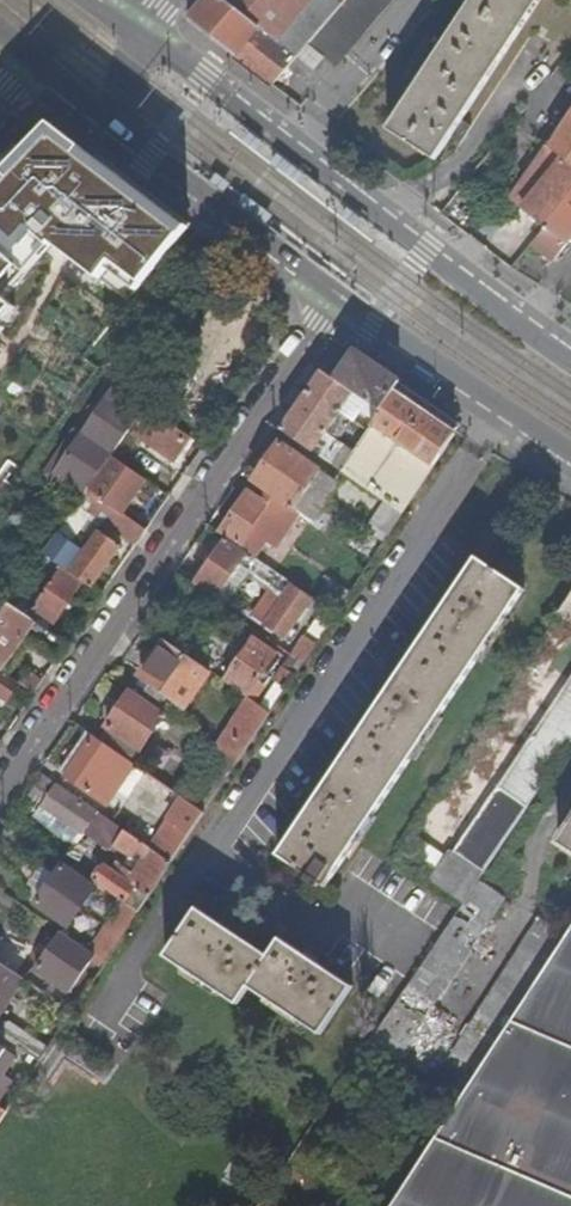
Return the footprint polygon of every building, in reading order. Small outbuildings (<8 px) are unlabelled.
[(188,17),(271,84),(297,54),(341,2),(338,0),(202,0),(188,17)] [(390,0),(343,0),(341,2),(297,54),(313,68),(322,56),(334,67),(390,0)] [(456,25),(446,18),(435,36),(445,42),(389,128),(437,159),(453,135),(461,141),(473,123),(464,117),(541,0),(472,0),(456,25)] [(547,225),(570,194),(570,100),(500,189),(520,205),(547,225)] [(0,157),(0,323),(11,311),(4,300),(52,247),(62,254),(130,304),(188,230),(55,131),(19,135),(0,157)] [(547,225),(569,241),(570,239),(570,194),(547,225)] [(357,352),(337,381),(382,411),(394,393),(397,389),(401,382),(357,352)] [(349,400),(377,418),(382,411),(337,381),(322,372),(308,391),(341,413),(345,416),(348,410),(344,408),(349,400)] [(110,398),(84,434),(115,455),(121,446),(137,423),(148,408),(152,402),(121,381),(110,398)] [(331,428),(341,413),(308,391),(295,411),(331,435),(334,430),(331,428)] [(456,434),(394,393),(382,411),(377,418),(368,431),(341,471),(391,506),(402,513),(456,434)] [(174,460),(190,437),(186,434),(159,416),(154,413),(148,408),(137,423),(150,431),(145,439),(174,460)] [(328,440),(331,435),(295,411),(282,431),(314,452),(324,438),(328,440)] [(80,491),(86,495),(88,492),(113,457),(115,455),(84,434),(81,439),(56,474),(57,475),(80,491)] [(45,477),(52,482),(57,475),(56,474),(81,439),(74,435),(45,477)] [(314,522),(312,524),(319,529),(325,520),(318,516),(341,482),(282,442),(255,483),(314,522)] [(135,455),(121,446),(115,455),(113,457),(127,467),(135,455)] [(88,492),(122,515),(147,480),(127,467),(113,457),(88,492)] [(67,492),(64,496),(73,502),(80,491),(57,475),(52,482),(67,492)] [(278,551),(302,517),(273,498),(268,504),(249,491),(220,534),(227,538),(249,553),(258,559),(268,544),(278,551)] [(112,530),(122,515),(88,492),(86,495),(78,506),(80,507),(90,515),(112,530)] [(379,522),(391,530),(402,513),(391,506),(379,522)] [(81,527),(90,515),(80,507),(71,520),(81,527)] [(122,515),(112,530),(136,546),(146,532),(122,515)] [(69,539),(60,532),(53,543),(54,544),(62,550),(69,539)] [(99,532),(79,561),(71,574),(85,583),(92,588),(121,547),(99,532)] [(224,601),(245,571),(239,566),(249,553),(227,538),(196,581),(224,601)] [(79,561),(62,550),(54,544),(46,557),(71,574),(79,561)] [(291,586),(293,583),(263,563),(258,559),(249,553),(239,566),(245,571),(284,597),(291,586)] [(55,626),(85,583),(71,574),(46,557),(37,568),(56,580),(35,611),(55,626)] [(320,883),(325,886),(524,589),(476,557),(278,855),(309,875),(305,880),(317,887),(320,883)] [(329,577),(315,598),(336,613),(350,591),(329,577)] [(311,599),(291,586),(284,597),(264,625),(284,639),(311,599)] [(559,612),(570,620),(570,593),(559,612)] [(59,658),(69,644),(10,604),(0,618),(0,669),(2,671),(27,636),(59,658)] [(305,636),(292,656),(302,663),(316,643),(305,636)] [(255,637),(225,682),(246,697),(277,652),(255,637)] [(156,686),(164,692),(189,709),(213,674),(164,640),(140,675),(156,686)] [(258,705),(269,713),(302,663),(292,656),(258,705)] [(20,683),(2,671),(0,669),(0,701),(3,697),(8,700),(20,683)] [(22,684),(35,693),(43,682),(29,673),(22,684)] [(457,853),(452,849),(430,880),(463,902),(570,741),(570,683),(457,853)] [(164,692),(156,686),(150,694),(159,700),(164,692)] [(133,690),(98,741),(132,763),(165,712),(133,690)] [(249,698),(216,748),(225,754),(237,762),(269,713),(258,705),(249,698)] [(106,802),(132,763),(98,741),(86,732),(60,769),(67,774),(66,775),(106,802)] [(225,754),(191,804),(203,813),(237,762),(225,754)] [(44,775),(32,791),(46,800),(42,805),(83,833),(86,828),(105,840),(111,832),(118,837),(112,845),(112,846),(132,858),(136,852),(144,857),(150,848),(44,775)] [(46,800),(32,791),(29,796),(42,805),(46,800)] [(183,799),(150,848),(171,862),(203,813),(191,804),(183,799)] [(77,841),(83,833),(42,805),(35,814),(77,841)] [(570,851),(570,823),(558,842),(570,851)] [(111,832),(105,840),(112,845),(118,837),(111,832)] [(405,854),(430,869),(440,852),(414,837),(405,854)] [(133,874),(125,869),(118,864),(114,869),(105,863),(103,865),(98,866),(94,872),(95,878),(93,881),(121,901),(123,902),(135,886),(149,895),(171,862),(150,848),(144,857),(133,874)] [(144,857),(136,852),(132,858),(125,869),(133,874),(144,857)] [(36,903),(68,924),(93,887),(61,865),(36,903)] [(363,1056),(388,1072),(504,898),(479,881),(465,903),(363,1056)] [(123,902),(121,901),(89,950),(94,954),(105,962),(138,912),(123,902)] [(249,985),(321,1033),(352,985),(280,937),(269,955),(197,908),(166,955),(237,1002),(249,985)] [(432,1079),(460,1098),(566,936),(539,918),(432,1079)] [(566,936),(460,1098),(422,1158),(390,1205),(570,1205),(570,928),(566,936)] [(50,950),(45,957),(37,969),(69,991),(94,954),(89,950),(62,932),(50,950)] [(45,957),(50,950),(44,946),(39,953),(45,957)] [(27,980),(0,962),(0,1020),(27,980)] [(51,989),(47,994),(53,998),(72,1011),(76,1005),(51,989)] [(30,1053),(0,1033),(0,1044),(16,1055),(25,1061),(30,1053)] [(16,1055),(0,1044),(0,1072),(2,1073),(4,1074),(16,1055)] [(30,1053),(25,1061),(8,1086),(19,1092),(40,1060),(30,1053)]
